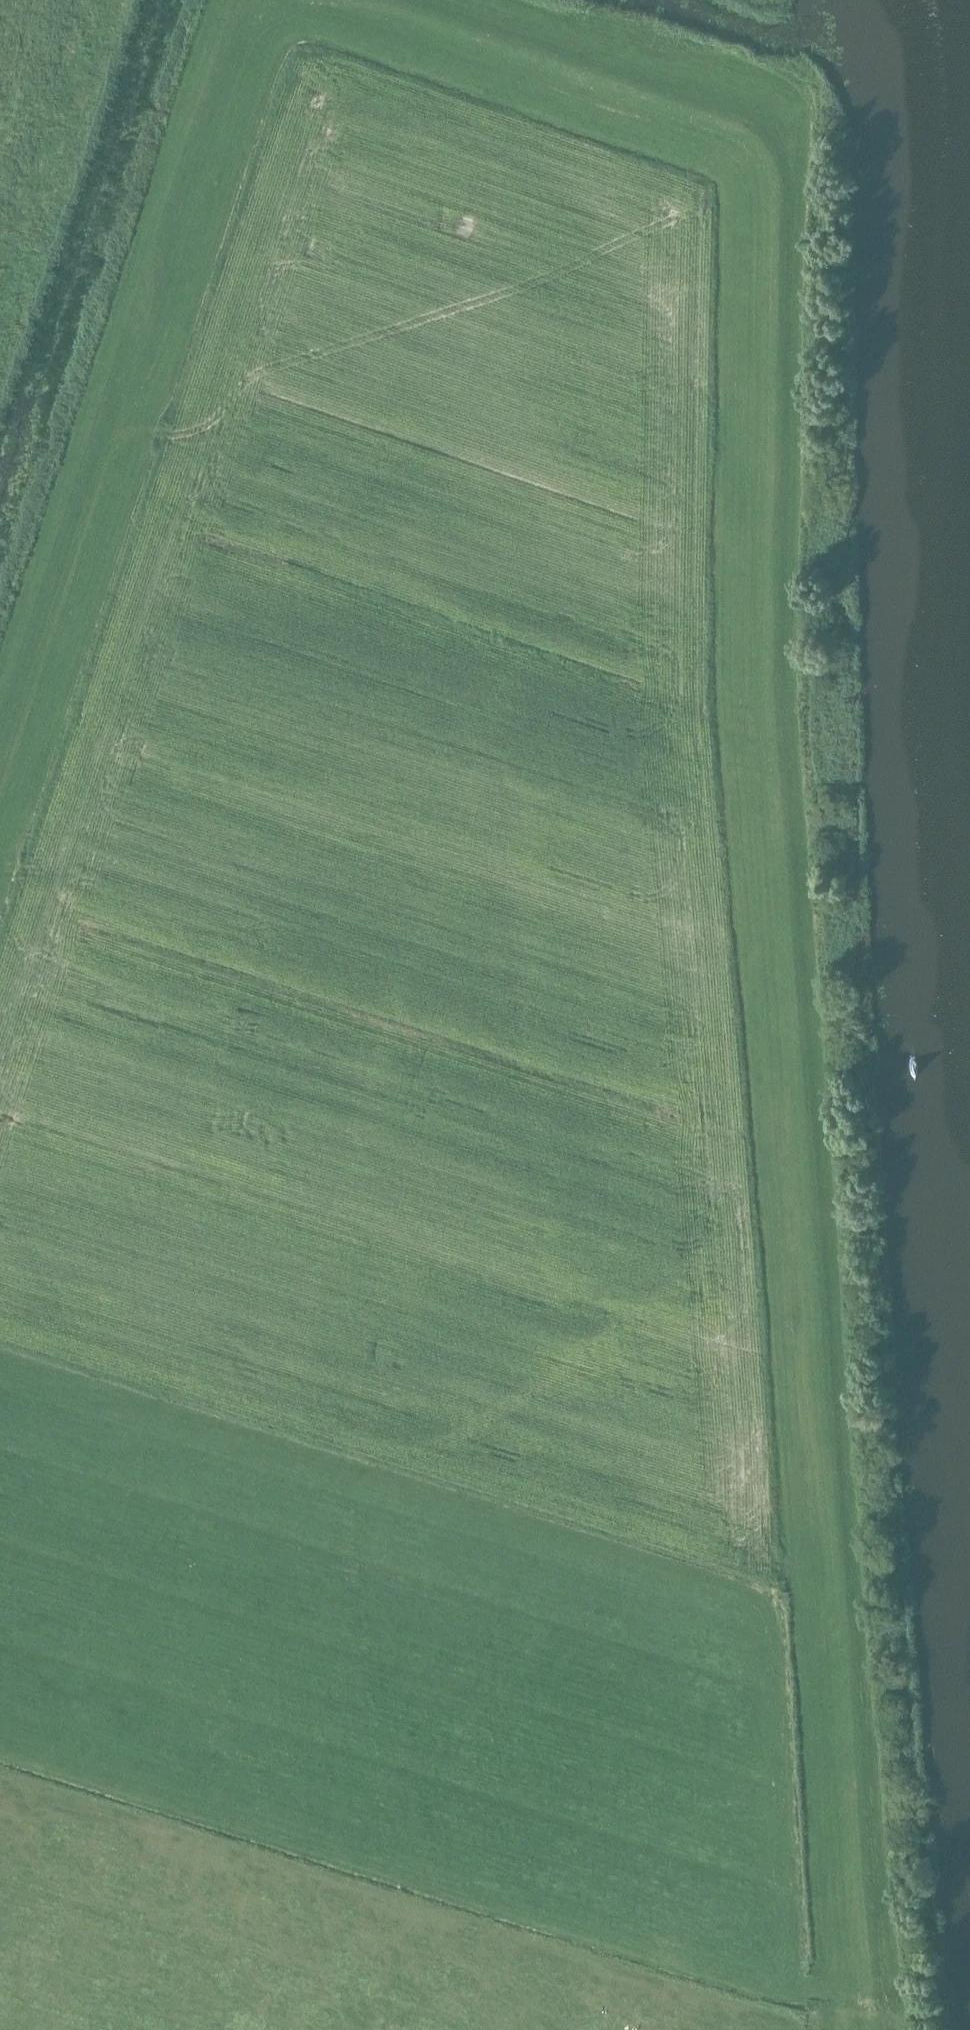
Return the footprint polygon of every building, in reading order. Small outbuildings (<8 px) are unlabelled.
[(714,166),(717,156),(697,150),(694,160),(714,166)]
